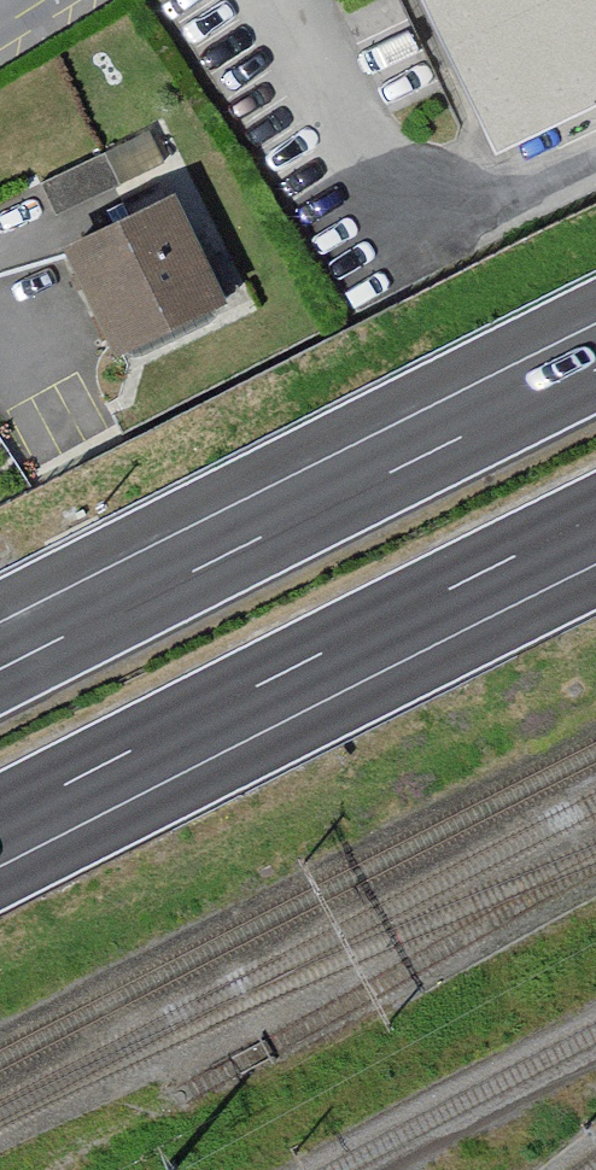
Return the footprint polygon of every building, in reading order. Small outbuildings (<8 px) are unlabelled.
[(493,153),(595,104),(595,0),(422,0),(493,153)] [(178,164),(58,229),(125,354),(245,290),(178,164)]
